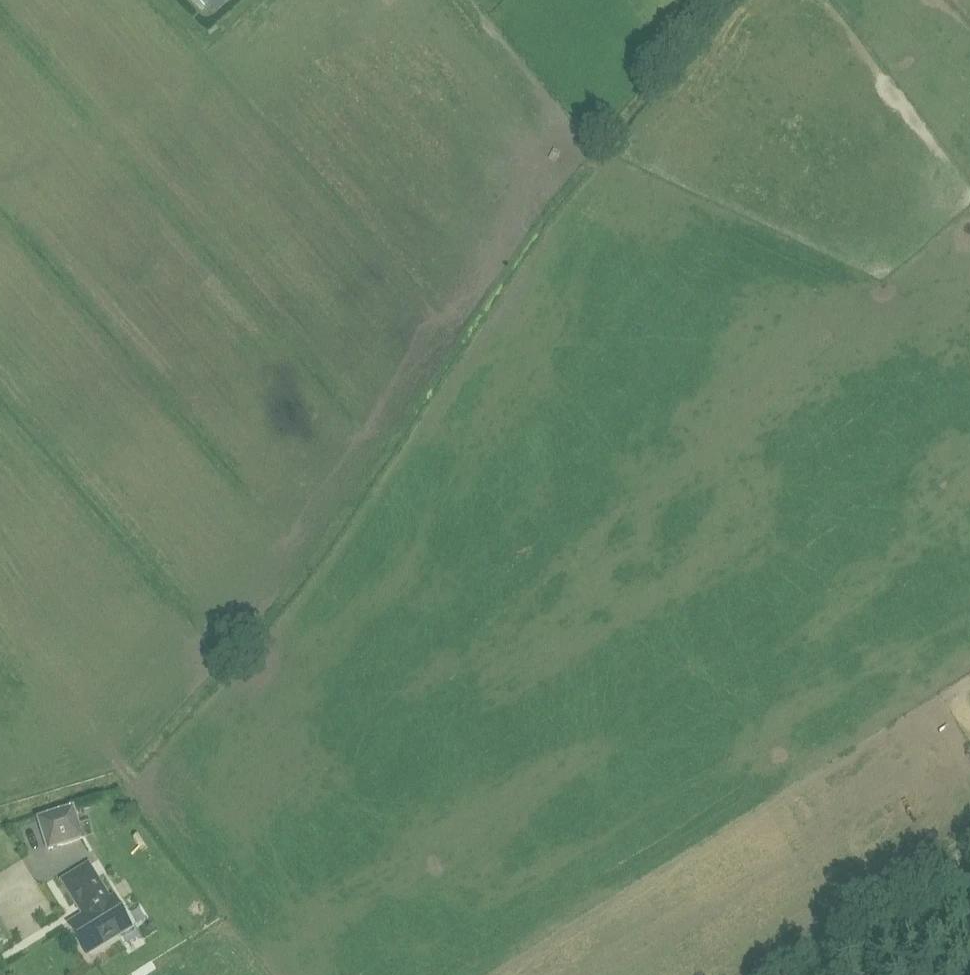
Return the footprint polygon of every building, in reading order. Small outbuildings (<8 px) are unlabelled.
[(48,848),(82,837),(73,809),(39,820),(48,848)] [(110,899),(88,864),(62,880),(83,915),(69,924),(76,936),(79,936),(88,952),(131,926),(113,897),(110,899)]
